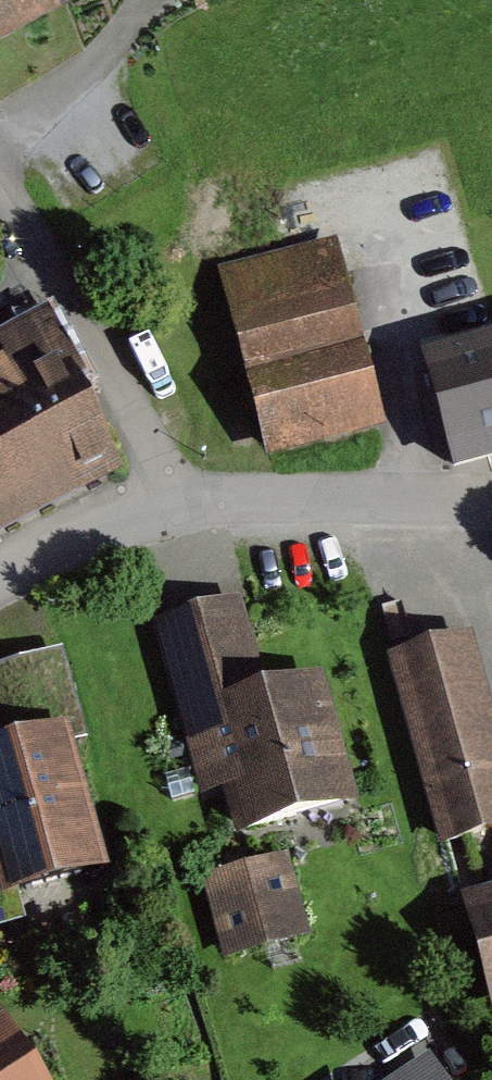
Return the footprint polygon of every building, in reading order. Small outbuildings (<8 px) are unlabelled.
[(33,0),(0,0),(0,17),(33,0)] [(218,273),(270,467),(388,437),(335,247),(218,273)] [(0,384),(0,536),(142,470),(69,313),(9,341),(24,373),(0,384)] [(420,379),(449,472),(491,459),(491,357),(420,379)] [(258,596),(165,619),(204,773),(246,762),(263,831),(372,804),(340,677),(281,691),(258,596)] [(404,666),(453,849),(491,839),(491,642),(404,666)] [(74,742),(0,761),(0,908),(3,920),(113,891),(74,742)] [(301,865),(213,887),(233,966),(321,944),(301,865)] [(456,914),(486,1024),(491,1022),(491,904),(456,914)] [(11,1042),(0,1048),(0,1079),(34,1079),(11,1042)]
